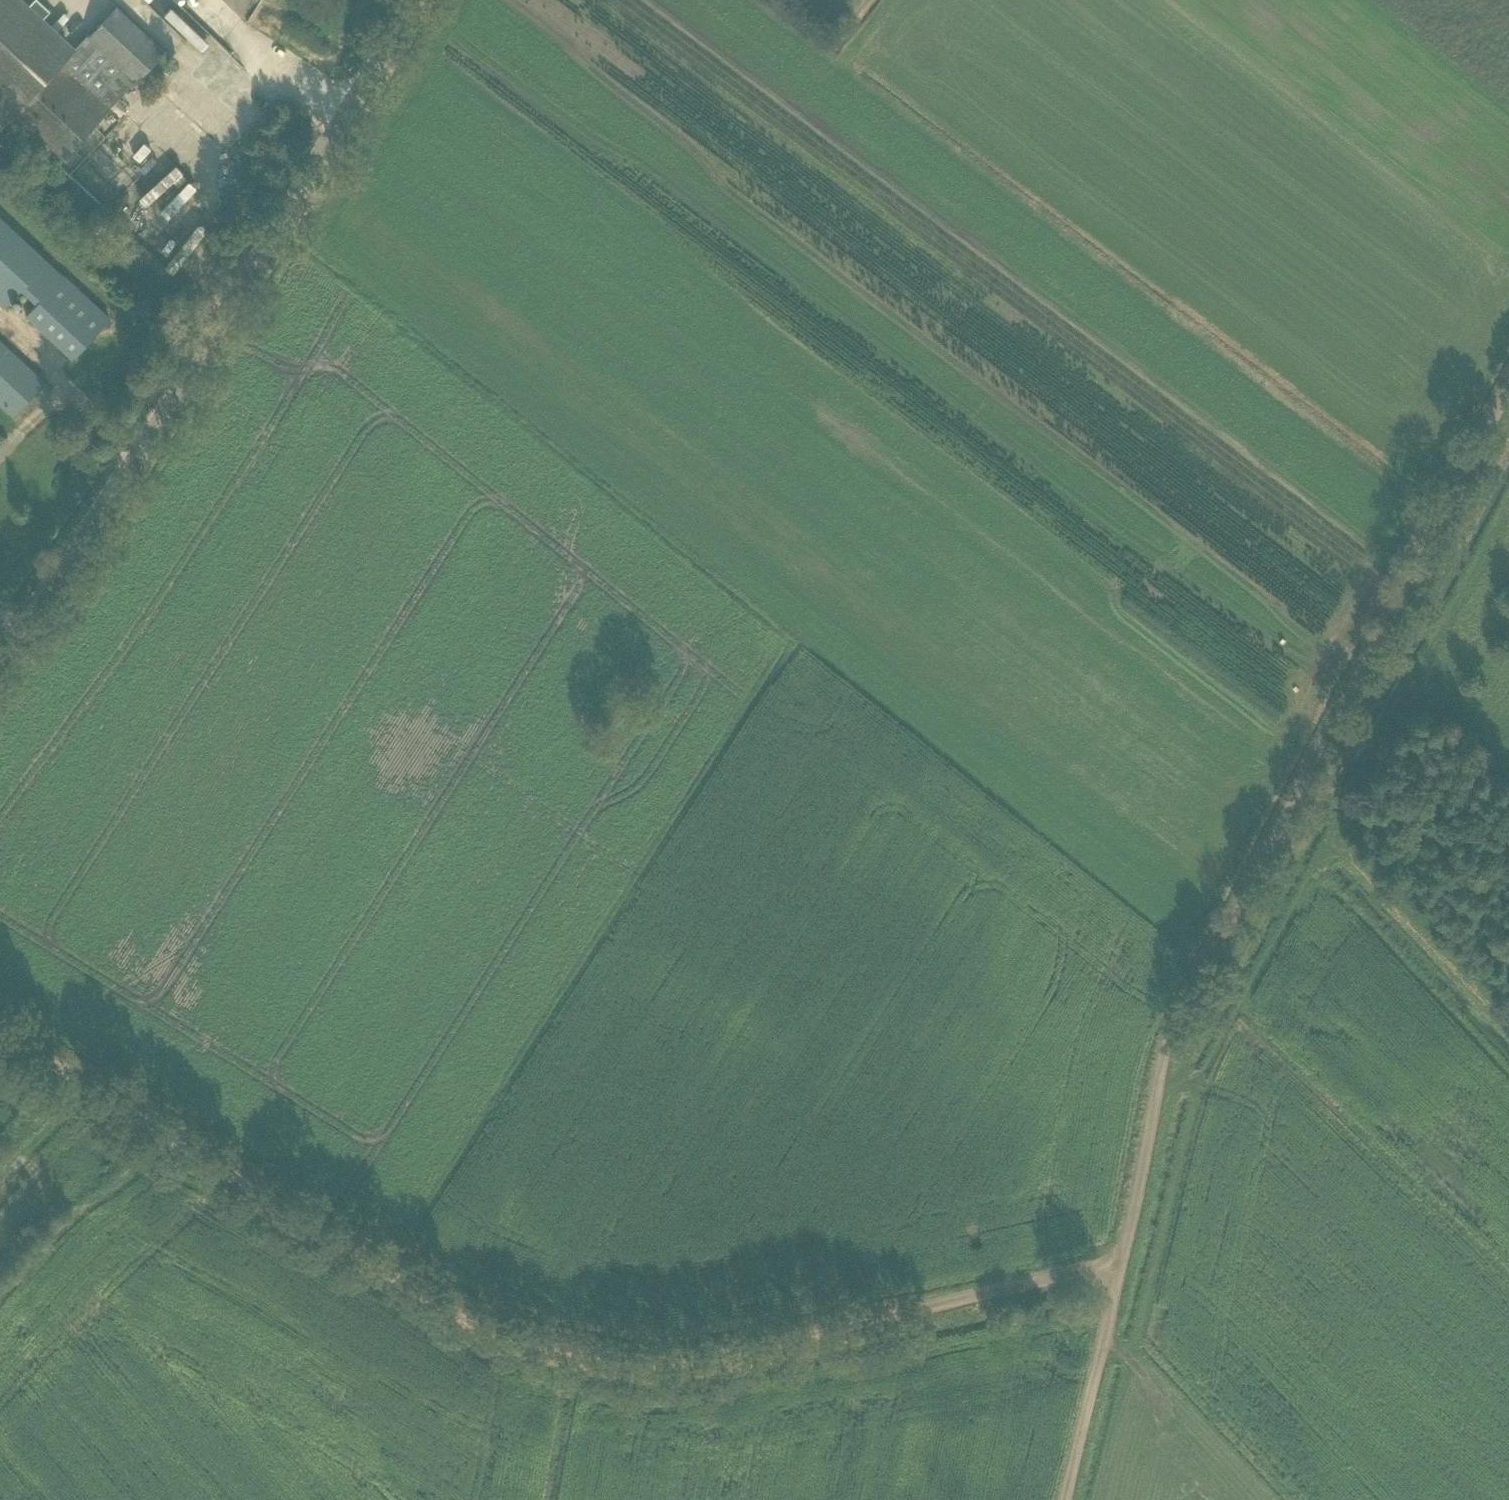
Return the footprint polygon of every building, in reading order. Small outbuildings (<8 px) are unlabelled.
[(2,128),(10,119),(57,164),(163,51),(117,7),(90,35),(89,34),(70,54),(37,23),(51,9),(41,0),(32,0),(23,10),(12,0),(0,0),(0,127),(2,128)] [(58,345),(73,358),(110,319),(95,305),(63,275),(0,216),(0,308),(2,310),(22,290),(36,304),(26,315),(58,345)] [(13,416),(35,393),(41,399),(51,388),(37,375),(2,342),(0,340),(0,403),(13,416)]
